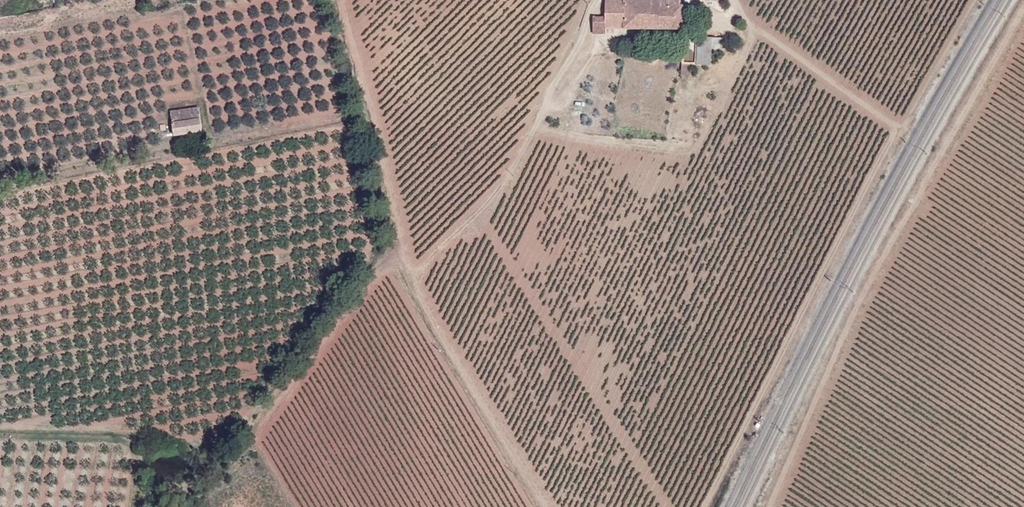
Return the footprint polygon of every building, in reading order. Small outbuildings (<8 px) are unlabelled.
[(602,27),(679,27),(679,3),(676,3),(676,0),(601,0),(601,14),(590,15),(590,32),(602,32),(602,27)] [(701,53),(691,53),(691,65),(701,65),(701,53)] [(690,79),(690,65),(679,65),(679,79),(690,79)] [(173,112),(175,136),(203,132),(201,108),(173,112)]
